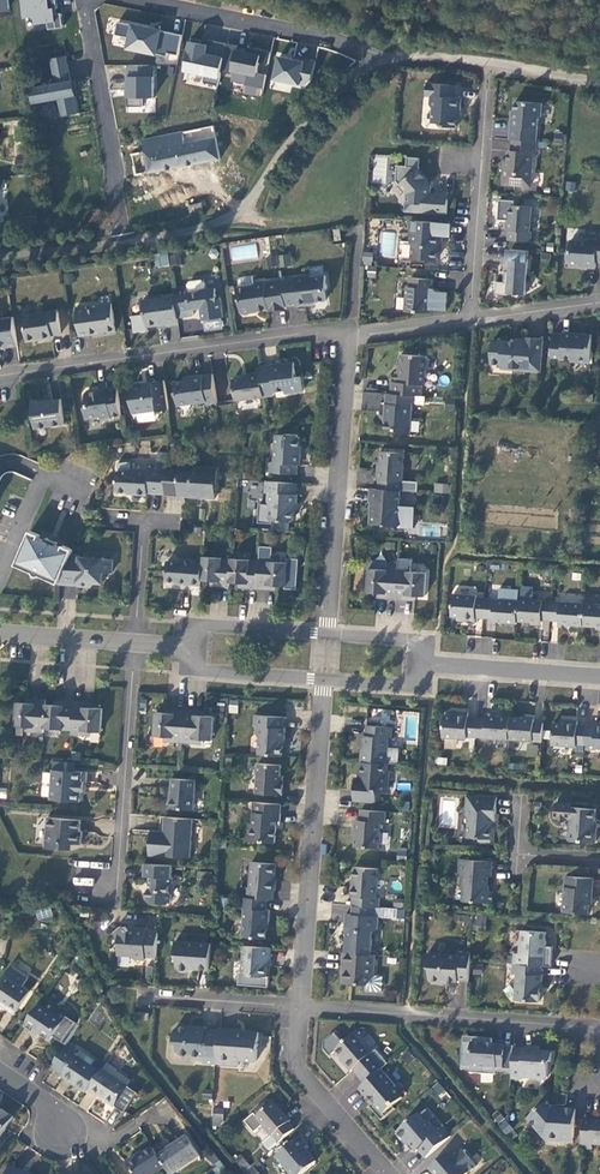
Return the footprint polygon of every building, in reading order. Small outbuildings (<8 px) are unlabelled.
[(10,11),(8,0),(0,0),(0,12),(10,11)] [(24,12),(24,18),(35,16),(36,24),(48,22),(49,29),(64,27),(62,13),(59,13),(56,13),(55,8),(58,8),(57,0),(22,0),(24,12)] [(184,35),(119,22),(116,35),(131,38),(129,49),(169,57),(169,54),(180,56),(184,35)] [(186,71),(206,75),(205,83),(219,86),(222,72),(228,44),(209,40),(208,47),(202,46),(203,41),(192,39),(186,71)] [(239,46),(228,44),(222,72),(233,74),(234,71),(238,50),(239,46)] [(270,64),(272,53),(248,48),(247,52),(238,50),(234,71),(249,74),(247,85),(265,89),(267,75),(259,73),(261,63),(270,64)] [(51,59),(53,68),(69,65),(68,56),(51,59)] [(295,60),(280,57),(276,79),(308,86),(313,81),(317,62),(295,57),(295,60)] [(72,80),(69,65),(53,68),(56,83),(72,80)] [(155,66),(129,65),(129,98),(129,107),(144,107),(144,98),(155,98),(155,66)] [(79,114),(75,97),(78,96),(75,80),(72,80),(56,83),(32,88),(35,104),(59,100),(62,117),(79,114)] [(432,110),(431,124),(438,125),(441,128),(456,129),(456,118),(460,116),(461,99),(455,99),(456,86),(426,84),(425,97),(430,97),(429,106),(432,110)] [(511,118),(509,141),(512,141),(536,143),(537,120),(541,118),(541,104),(515,102),(513,118),(511,118)] [(222,159),(215,126),(143,141),(146,150),(132,153),(137,176),(222,159)] [(536,143),(512,141),(512,142),(511,152),(508,152),(507,172),(504,171),(503,181),(507,185),(530,187),(532,154),(535,154),(536,143)] [(373,156),(373,183),(389,183),(389,156),(373,156)] [(412,213),(447,215),(448,196),(429,195),(429,191),(425,187),(428,185),(428,184),(425,181),(426,180),(417,169),(399,185),(406,195),(406,204),(413,205),(412,213)] [(529,233),(531,208),(512,207),(510,209),(509,221),(506,221),(505,232),(508,232),(507,241),(530,243),(531,233),(529,233)] [(442,236),(443,224),(408,222),(407,230),(410,230),(409,243),(412,246),(411,260),(436,262),(437,248),(440,248),(441,236),(442,236)] [(333,229),(334,240),(342,239),(340,229),(333,229)] [(381,231),(379,257),(394,258),(396,232),(381,231)] [(597,238),(597,241),(587,240),(584,243),(571,241),(570,251),(568,253),(567,263),(569,265),(585,266),(585,268),(596,269),(596,263),(599,264),(599,238),(597,238)] [(255,241),(228,246),(231,264),(259,259),(255,241)] [(529,252),(511,251),(510,261),(505,260),(504,273),(506,273),(505,285),(508,285),(507,295),(514,295),(516,298),(519,295),(526,296),(529,252)] [(167,252),(153,254),(156,268),(169,265),(167,252)] [(541,252),(539,268),(548,269),(550,253),(541,252)] [(181,264),(180,254),(169,255),(170,265),(181,264)] [(282,281),(286,305),(297,304),(297,306),(308,304),(308,303),(326,300),(325,291),(327,288),(325,275),(312,277),(311,275),(293,277),(293,280),(282,281)] [(268,311),(286,308),(286,305),(282,281),(282,279),(265,282),(264,280),(255,282),(253,285),(238,288),(241,312),(244,314),(250,314),(253,310),(255,310),(257,311),(268,309),(268,311)] [(433,280),(410,279),(410,288),(407,288),(405,312),(427,314),(429,290),(432,290),(433,280)] [(224,316),(221,298),(217,298),(215,288),(201,290),(202,292),(188,294),(189,306),(193,309),(201,308),(200,310),(202,320),(224,316)] [(167,325),(178,323),(174,294),(162,295),(163,297),(143,299),(146,326),(159,324),(159,323),(166,322),(167,325)] [(116,331),(112,303),(100,305),(98,308),(87,310),(86,306),(77,308),(81,336),(98,333),(99,332),(106,331),(108,332),(116,331)] [(58,311),(24,316),(27,340),(52,336),(52,335),(61,333),(58,311)] [(17,345),(13,317),(0,319),(0,345),(4,344),(5,347),(17,345)] [(173,340),(180,339),(178,325),(170,327),(173,340)] [(553,333),(551,357),(571,358),(570,361),(590,362),(592,334),(563,332),(563,334),(553,333)] [(501,368),(529,370),(530,356),(542,357),(543,339),(524,337),(524,339),(516,339),(516,342),(499,340),(492,341),(491,363),(501,364),(501,368)] [(416,395),(421,396),(422,384),(424,384),(425,372),(428,369),(429,359),(426,355),(401,354),(400,371),(395,371),(394,382),(390,381),(389,393),(416,395)] [(530,356),(529,370),(541,372),(542,357),(530,356)] [(293,362),(260,366),(260,372),(264,396),(273,395),(276,391),(284,390),(288,393),(303,391),(301,376),(296,376),(293,362)] [(264,396),(260,372),(248,374),(248,377),(233,379),(236,400),(264,396)] [(216,402),(212,373),(202,376),(202,374),(189,377),(189,379),(174,382),(178,405),(205,401),(207,404),(216,402)] [(169,409),(165,380),(153,381),(154,384),(145,385),(142,383),(135,384),(132,387),(133,396),(130,399),(133,413),(158,409),(158,411),(169,409)] [(121,415),(117,386),(88,391),(86,394),(87,405),(85,408),(86,418),(100,417),(102,419),(111,417),(111,416),(121,415)] [(416,395),(389,393),(386,393),(384,415),(386,415),(385,429),(397,430),(400,433),(410,434),(412,403),(415,402),(416,395)] [(61,399),(32,403),(35,428),(65,423),(61,399)] [(266,472),(298,474),(298,464),(300,464),(301,453),(299,453),(300,437),(297,434),(288,434),(287,435),(276,434),(274,462),(267,461),(266,472)] [(183,446),(182,439),(172,440),(173,448),(183,446)] [(400,490),(401,490),(404,453),(380,451),(379,468),(377,468),(376,479),(378,480),(377,489),(400,490)] [(166,468),(164,494),(214,498),(216,468),(166,464),(166,468)] [(147,493),(164,494),(166,468),(148,467),(148,469),(136,468),(118,471),(116,491),(135,492),(135,494),(146,494),(147,493)] [(297,494),(298,483),(266,481),(265,492),(268,492),(267,504),(270,507),(269,517),(272,520),(290,521),(293,519),(294,506),(297,504),(299,494),(297,494)] [(433,493),(448,493),(449,484),(434,483),(433,493)] [(413,527),(414,506),(399,506),(400,490),(377,489),(370,488),(369,501),(373,502),(372,508),(370,508),(370,523),(384,524),(384,526),(397,526),(401,523),(404,527),(413,527)] [(50,580),(59,583),(71,554),(73,549),(64,545),(63,548),(56,545),(57,543),(46,537),(45,540),(39,537),(40,535),(30,531),(16,564),(25,569),(26,566),(34,569),(34,571),(34,574),(36,576),(38,576),(40,576),(42,575),(43,573),(51,577),(50,580)] [(71,554),(59,583),(78,585),(78,584),(94,585),(94,582),(103,582),(103,572),(112,573),(113,560),(80,557),(80,555),(71,554)] [(222,558),(203,555),(202,563),(201,580),(219,581),(220,586),(229,586),(229,581),(231,566),(221,566),(222,558)] [(269,556),(259,556),(259,560),(259,568),(258,584),(286,586),(287,563),(269,561),(269,556)] [(231,558),(222,558),(221,566),(231,566),(231,558)] [(250,559),(231,558),(231,566),(229,581),(237,582),(237,587),(258,588),(258,584),(259,568),(250,568),(250,559)] [(259,560),(250,559),(250,568),(259,568),(259,560)] [(176,583),(201,585),(201,580),(202,563),(167,561),(166,581),(176,581),(176,583)] [(385,598),(396,599),(398,566),(387,565),(387,569),(369,568),(368,592),(385,593),(385,598)] [(398,566),(396,599),(406,599),(406,595),(424,596),(426,572),(408,571),(408,567),(398,566)] [(492,618),(492,621),(516,623),(516,621),(518,598),(519,589),(499,587),(498,598),(485,597),(483,617),(492,618)] [(474,616),(483,617),(485,597),(476,596),(476,594),(452,592),(450,615),(456,615),(456,619),(474,621),(474,616)] [(540,619),(549,620),(551,600),(518,598),(516,621),(540,622),(540,619)] [(583,603),(551,600),(549,620),(558,621),(558,624),(582,626),(583,603)] [(582,626),(599,627),(599,604),(583,603),(582,626)] [(46,705),(46,700),(35,699),(35,703),(17,703),(15,726),(33,727),(33,732),(44,732),(44,728),(46,705)] [(73,721),(74,702),(64,701),(64,706),(46,705),(44,728),(63,729),(63,721),(73,721)] [(84,703),(74,702),(73,721),(72,735),(82,735),(82,731),(100,732),(102,708),(84,708),(84,703)] [(172,742),(183,743),(185,710),(175,709),(175,714),(156,713),(155,736),(173,737),(172,742)] [(185,710),(183,743),(193,744),(193,739),(212,740),(214,716),(196,715),(195,710),(185,710)] [(449,718),(443,717),(441,740),(465,742),(466,739),(540,744),(542,724),(533,724),(533,721),(485,718),(484,721),(467,720),(467,715),(449,714),(449,718)] [(260,738),(259,754),(282,756),(283,739),(285,739),(286,728),(283,728),(284,717),(254,715),(254,727),(257,727),(257,735),(260,738)] [(553,724),(551,747),(575,749),(575,746),(594,747),(594,750),(599,750),(599,723),(595,723),(595,727),(594,727),(577,726),(577,722),(559,721),(559,724),(553,724)] [(385,763),(386,763),(388,737),(391,738),(392,727),(367,725),(366,735),(364,735),(363,752),(362,752),(362,762),(385,763)] [(527,745),(526,755),(536,756),(537,745),(527,745)] [(384,773),(385,763),(362,762),(361,779),(355,778),(354,800),(376,801),(377,791),(388,792),(389,773),(384,773)] [(256,793),(282,795),(283,784),(280,784),(281,765),(258,763),(256,793)] [(82,771),(52,769),(50,799),(80,801),(80,792),(84,792),(84,782),(82,782),(82,771)] [(193,810),(196,780),(173,778),(170,808),(193,810)] [(470,818),(468,836),(480,837),(480,840),(492,841),(494,820),(496,821),(498,797),(469,794),(467,815),(470,818)] [(281,804),(257,802),(256,813),(253,812),(252,823),(249,823),(248,841),(275,842),(277,822),(280,821),(281,804)] [(570,840),(597,842),(598,828),(595,828),(597,809),(573,807),(570,840)] [(386,822),(386,811),(360,810),(360,820),(355,820),(354,831),(356,831),(355,846),(379,847),(381,822),(386,822)] [(80,819),(47,817),(44,847),(65,849),(65,843),(80,844),(81,830),(79,831),(80,819)] [(194,819),(165,817),(164,832),(159,832),(157,834),(156,837),(150,837),(149,855),(190,858),(194,819)] [(493,861),(460,858),(459,873),(462,873),(461,882),(464,885),(463,900),(492,902),(493,891),(488,891),(489,875),(492,875),(493,861)] [(245,897),(267,899),(273,899),(273,890),(275,891),(276,880),(274,880),(275,864),(251,862),(249,887),(245,887),(245,897)] [(171,865),(145,863),(144,876),(150,876),(150,888),(147,890),(146,897),(151,902),(168,904),(171,900),(172,894),(169,892),(169,886),(173,883),(173,877),(171,877),(171,865)] [(375,907),(379,907),(380,897),(376,897),(378,868),(355,866),(353,884),(352,884),(350,895),(353,896),(352,905),(375,907)] [(592,889),(593,879),(566,876),(564,898),(565,898),(564,912),(588,914),(590,900),(592,901),(593,889),(592,889)] [(245,897),(242,897),(241,909),(244,909),(243,937),(266,938),(267,922),(269,921),(270,910),(266,910),(267,899),(245,897)] [(375,907),(352,905),(352,914),(345,913),(343,952),(376,955),(375,907)] [(38,920),(52,916),(50,907),(35,911),(38,920)] [(484,928),(485,917),(476,916),(475,928),(484,928)] [(146,956),(156,957),(158,930),(147,930),(147,928),(135,927),(135,930),(130,930),(127,927),(120,927),(113,932),(119,940),(118,954),(131,956),(135,959),(146,959),(146,956)] [(514,952),(513,962),(537,964),(538,955),(545,955),(547,945),(545,945),(546,931),(521,929),(519,952),(514,952)] [(192,968),(210,969),(211,943),(176,941),(175,953),(177,957),(177,967),(180,971),(188,972),(192,968)] [(271,957),(271,947),(244,945),(242,972),(245,975),(266,977),(267,957),(271,957)] [(470,959),(471,951),(459,950),(459,954),(428,951),(427,964),(430,968),(429,978),(432,981),(439,982),(442,979),(457,980),(469,981),(470,959)] [(374,976),(376,955),(343,952),(342,965),(343,965),(342,982),(367,984),(374,976)] [(513,962),(512,972),(516,973),(514,998),(539,1001),(540,985),(542,985),(543,974),(541,974),(542,965),(537,964),(513,962)] [(1,1004),(5,999),(19,1008),(29,991),(21,986),(27,979),(9,967),(0,981),(0,1003),(1,1004)] [(23,986),(29,990),(36,980),(30,976),(23,986)] [(5,999),(1,1004),(15,1013),(19,1008),(5,999)] [(38,1005),(24,1026),(32,1032),(33,1031),(51,1043),(64,1022),(38,1005)] [(203,1063),(216,1064),(219,1030),(206,1029),(206,1027),(194,1026),(194,1028),(177,1026),(175,1028),(174,1040),(177,1043),(176,1051),(179,1054),(190,1054),(193,1057),(202,1058),(203,1063)] [(219,1030),(216,1064),(237,1066),(238,1060),(256,1061),(258,1032),(244,1031),(244,1033),(237,1032),(238,1029),(219,1028),(219,1030)] [(360,1076),(378,1061),(372,1054),(372,1053),(355,1033),(336,1050),(346,1062),(345,1063),(351,1071),(353,1069),(360,1076)] [(514,1048),(514,1046),(497,1045),(497,1054),(491,1053),(491,1045),(492,1039),(472,1037),(472,1043),(463,1042),(461,1067),(470,1067),(470,1070),(470,1073),(496,1075),(496,1072),(496,1069),(511,1070),(511,1073),(512,1073),(514,1048)] [(512,1073),(512,1078),(522,1079),(522,1078),(531,1078),(533,1076),(537,1080),(543,1081),(548,1077),(548,1065),(551,1062),(552,1053),(535,1052),(535,1047),(526,1047),(523,1049),(514,1048),(512,1073)] [(61,1077),(86,1093),(89,1090),(101,1073),(91,1066),(78,1056),(66,1049),(53,1068),(63,1074),(61,1077)] [(81,1051),(78,1056),(91,1066),(95,1060),(81,1051)] [(101,1073),(89,1090),(116,1106),(129,1087),(128,1087),(132,1081),(117,1070),(118,1069),(108,1063),(101,1073)] [(382,1069),(359,1089),(367,1098),(369,1096),(372,1100),(374,1103),(370,1106),(383,1120),(396,1109),(394,1106),(403,1098),(395,1088),(397,1085),(382,1069)] [(442,1098),(447,1093),(437,1083),(432,1088),(442,1098)] [(253,1110),(244,1119),(254,1130),(262,1123),(271,1133),(262,1140),(269,1148),(293,1127),(288,1120),(290,1118),(282,1110),(281,1110),(272,1100),(256,1113),(253,1110)] [(546,1101),(526,1118),(545,1141),(571,1144),(574,1110),(556,1108),(556,1110),(549,1109),(550,1106),(546,1101)] [(0,1138),(15,1118),(1,1109),(0,1111),(0,1138)] [(213,1110),(212,1126),(223,1126),(223,1110),(213,1110)] [(419,1150),(426,1159),(451,1137),(446,1131),(440,1131),(438,1133),(430,1123),(428,1124),(418,1113),(397,1132),(404,1141),(408,1141),(417,1151),(419,1150)] [(580,1149),(590,1150),(591,1145),(599,1146),(599,1120),(592,1119),(592,1121),(583,1120),(580,1149)] [(506,1120),(498,1125),(506,1135),(513,1130),(506,1120)] [(299,1134),(275,1154),(292,1173),(298,1173),(315,1160),(304,1146),(307,1143),(299,1134)] [(171,1173),(172,1173),(200,1155),(187,1136),(158,1156),(165,1166),(171,1173)] [(151,1145),(125,1162),(133,1173),(153,1173),(165,1166),(158,1156),(151,1145)] [(476,1166),(462,1151),(454,1158),(450,1154),(448,1153),(429,1169),(434,1173),(467,1173),(476,1166)] [(208,1155),(216,1173),(224,1171),(216,1152),(208,1155)] [(235,1161),(247,1173),(259,1173),(243,1155),(235,1161)]
